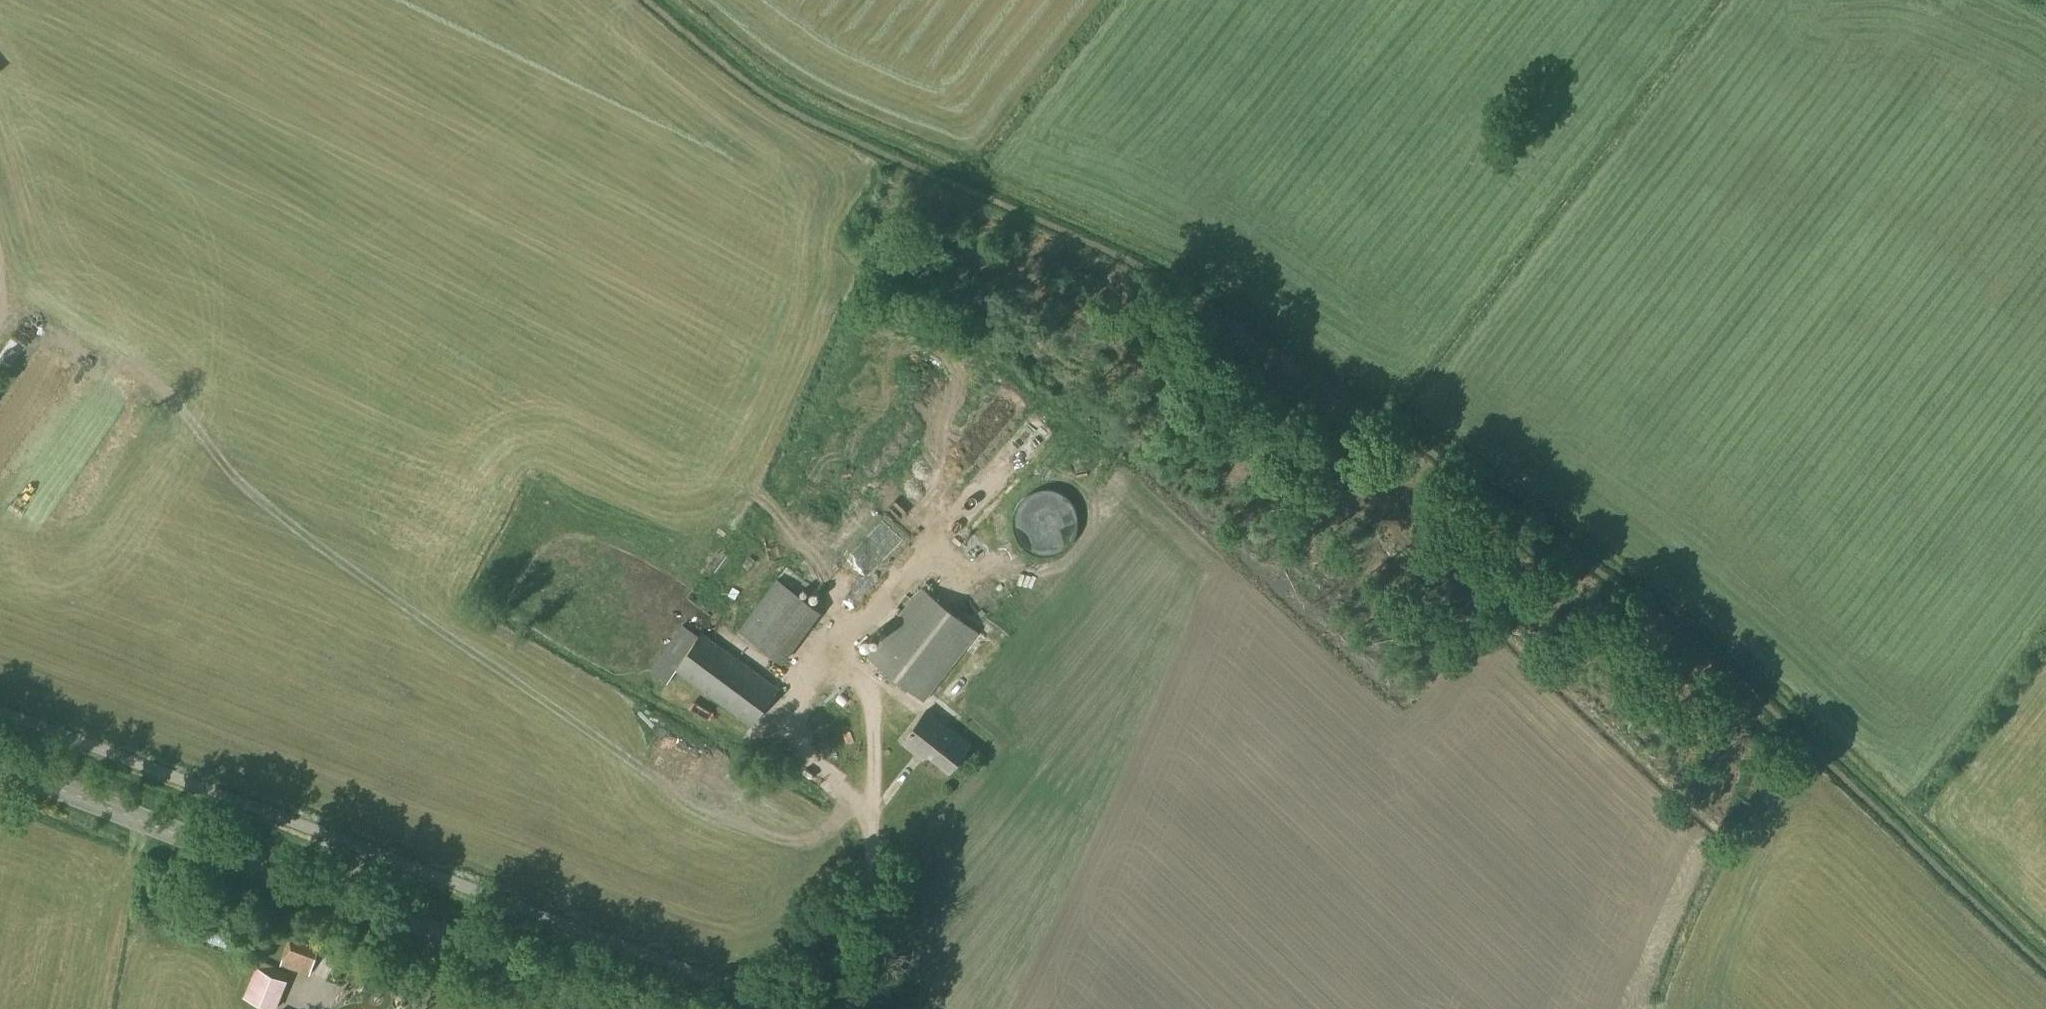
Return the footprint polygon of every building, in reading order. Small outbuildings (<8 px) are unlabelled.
[(1048,509),(1062,484),(1048,476),(1034,501),(1048,509)] [(821,611),(776,578),(762,598),(755,593),(733,622),(740,627),(737,630),(782,663),(821,611)] [(924,702),(979,632),(921,587),(866,656),(924,702)] [(698,635),(682,623),(649,671),(667,683),(675,671),(751,726),(779,689),(702,630),(698,635)] [(949,771),(971,744),(927,709),(901,741),(918,754),(922,749),(949,771)] [(292,928),(280,965),(309,975),(321,938),(292,928)] [(202,948),(232,958),(238,942),(208,932),(202,948)] [(260,959),(257,967),(255,966),(242,998),(268,1008),(274,1008),(286,980),(289,972),(260,959)]
